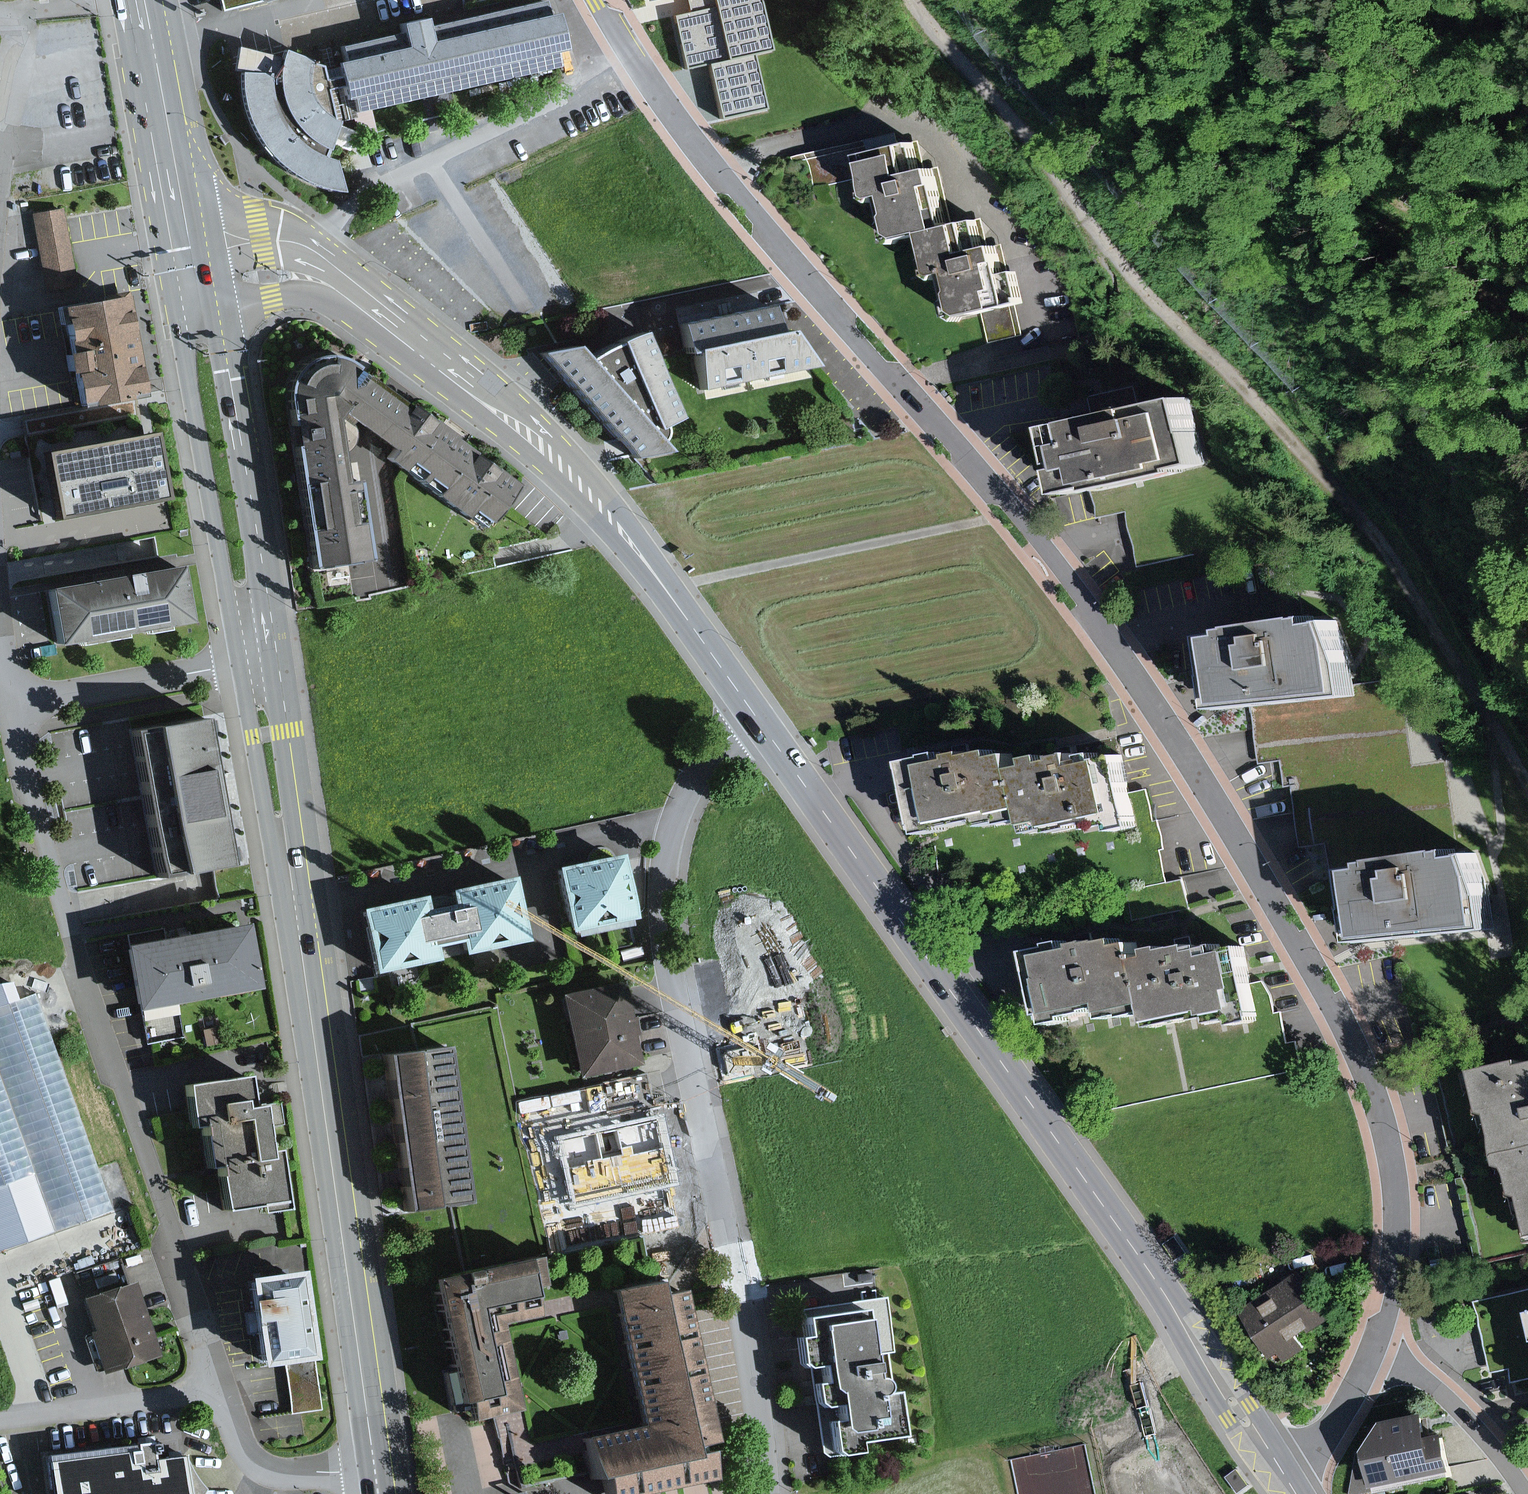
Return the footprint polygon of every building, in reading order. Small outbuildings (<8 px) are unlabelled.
[(342,120),(361,116),(360,110),(563,63),(559,45),(566,44),(557,8),(550,9),(548,0),(532,0),(431,23),(429,13),(400,19),(402,28),(325,46),(329,62),(342,120)] [(675,15),(687,69),(708,65),(722,120),(770,110),(758,56),(776,51),(764,0),(717,0),(718,6),(675,15)] [(342,120),(329,62),(285,44),(281,53),(239,42),(236,66),(242,67),(241,82),(250,113),(258,135),(273,155),(288,169),(311,181),(344,188),(339,157),(329,155),(336,141),(353,147),(359,128),(342,120)] [(895,239),(941,231),(931,172),(908,176),(903,146),(849,155),(857,204),(888,199),(895,239)] [(60,212),(33,215),(40,269),(67,265),(60,212)] [(941,231),(916,236),(927,284),(943,281),(952,323),(983,316),(989,346),(1026,337),(1019,309),(1024,308),(1017,276),(1000,280),(993,248),(963,255),(956,227),(941,231)] [(793,295),(682,320),(702,389),(808,362),(793,295)] [(75,397),(151,385),(138,299),(62,311),(75,397)] [(684,416),(644,332),(591,357),(575,340),(538,351),(642,459),(676,446),(659,428),(684,416)] [(339,408),(346,411),(404,455),(433,417),(346,351),(324,352),(302,365),(296,386),(301,414),(339,408)] [(151,385),(75,397),(93,508),(170,495),(151,385)] [(1184,397),(1046,431),(1063,499),(1201,465),(1184,397)] [(339,408),(301,414),(321,561),(370,554),(359,475),(348,477),(339,408)] [(433,417),(404,455),(490,521),(519,483),(433,417)] [(63,460),(30,466),(42,537),(76,531),(63,460)] [(397,585),(393,537),(371,539),(374,572),(355,574),(356,588),(397,585)] [(176,565),(20,595),(31,656),(188,626),(176,565)] [(1207,638),(1213,707),(1333,696),(1326,627),(1207,638)] [(214,720),(131,735),(157,880),(240,865),(214,720)] [(1108,753),(1012,767),(1020,827),(1022,839),(1119,825),(1108,753)] [(1010,756),(905,771),(915,842),(1020,827),(1012,767),(1010,756)] [(1473,850),(1338,871),(1350,949),(1486,928),(1473,850)] [(615,855),(550,872),(567,940),(632,923),(615,855)] [(416,900),(352,912),(365,979),(435,965),(433,951),(455,946),(457,955),(517,943),(504,880),(446,892),(450,912),(420,918),(416,900)] [(251,992),(239,924),(121,944),(132,1012),(251,992)] [(1160,1020),(1151,965),(1148,946),(1052,961),(1064,1034),(1160,1020)] [(1245,946),(1151,965),(1160,1020),(1163,1029),(1258,1011),(1245,946)] [(34,994),(21,997),(15,981),(0,983),(0,1248),(113,1207),(34,994)] [(620,984),(556,997),(573,1076),(637,1062),(620,984)] [(444,1042),(366,1053),(390,1209),(467,1197),(444,1042)] [(1425,1084),(1440,1141),(1466,1134),(1471,1157),(1527,1143),(1527,1058),(1425,1084)] [(180,1166),(188,1216),(256,1206),(251,1175),(263,1173),(256,1129),(272,1127),(262,1061),(196,1071),(203,1121),(188,1123),(194,1163),(180,1166)] [(604,1075),(610,1108),(653,1101),(647,1067),(604,1075)] [(658,1120),(563,1140),(576,1203),(671,1182),(658,1120)] [(1471,1157),(1476,1177),(1448,1184),(1465,1250),(1527,1235),(1527,1143),(1471,1157)] [(538,1286),(532,1258),(422,1280),(447,1405),(457,1403),(460,1420),(508,1411),(491,1324),(530,1316),(524,1289),(538,1286)] [(136,1272),(73,1293),(99,1368),(162,1346),(136,1272)] [(1301,1274),(1239,1314),(1271,1364),(1282,1357),(1288,1366),(1308,1353),(1299,1339),(1330,1319),(1301,1274)] [(306,1359),(296,1278),(242,1285),(253,1365),(306,1359)] [(650,1280),(609,1289),(638,1428),(574,1441),(580,1479),(591,1476),(595,1493),(645,1493),(711,1480),(704,1448),(712,1445),(680,1291),(654,1296),(650,1280)] [(869,1299),(798,1313),(825,1451),(896,1438),(869,1299)] [(1421,1415),(1362,1426),(1374,1488),(1459,1472),(1451,1432),(1426,1437),(1421,1415)] [(56,1493),(192,1493),(189,1470),(157,1474),(155,1457),(53,1469),(56,1493)] [(1239,1474),(1229,1482),(1238,1493),(1244,1493),(1251,1489),(1239,1474)]
